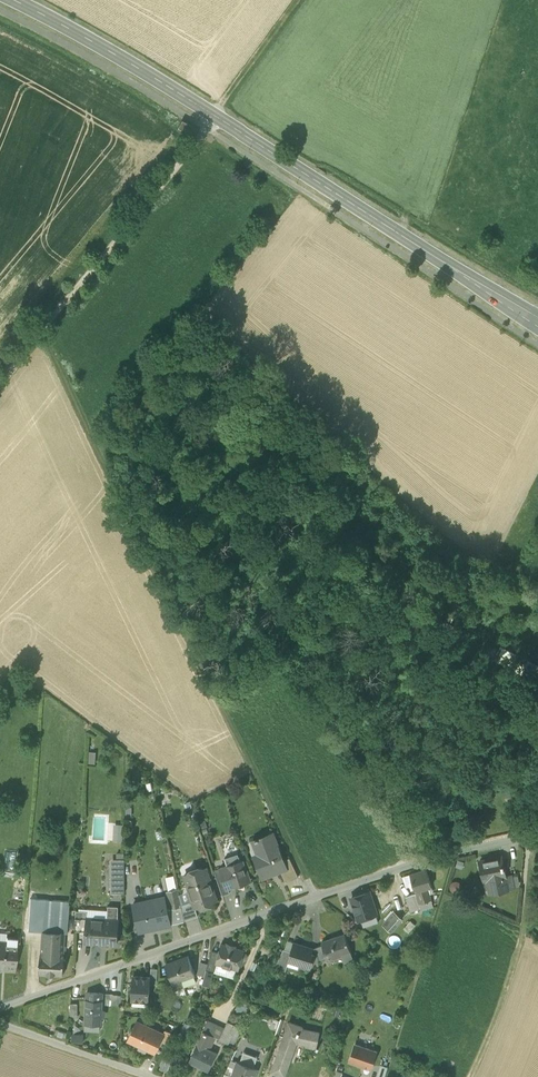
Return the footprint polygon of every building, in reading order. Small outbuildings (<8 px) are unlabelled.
[(178,128),(186,131),(190,124),(182,120),(178,128)] [(500,665),(530,680),(536,667),(506,652),(500,665)] [(124,824),(114,824),(114,841),(124,841),(124,824)] [(255,858),(263,877),(281,870),(287,868),(284,860),(278,846),(277,846),(272,834),(259,839),(259,838),(256,839),(256,841),(258,840),(264,854),(255,858)] [(228,865),(242,860),(240,853),(226,857),(228,865)] [(493,879),(496,892),(509,890),(506,876),(506,875),(503,856),(480,861),(484,881),(488,880),(493,879)] [(281,870),(286,883),(299,877),(290,858),(284,860),(287,868),(281,870)] [(114,859),(114,893),(125,892),(125,859),(114,859)] [(228,865),(235,886),(249,882),(242,860),(228,865)] [(229,888),(235,886),(228,865),(221,867),(221,869),(228,889),(229,888)] [(203,908),(204,908),(211,906),(212,905),(211,902),(216,901),(217,899),(207,868),(205,868),(186,874),(185,876),(190,890),(193,901),(195,907),(196,907),(202,905),(203,908)] [(215,871),(223,895),(230,893),(229,888),(228,889),(221,869),(215,871)] [(432,886),(427,869),(410,874),(414,885),(416,891),(428,887),(432,886)] [(407,887),(414,885),(410,874),(403,876),(407,887)] [(506,876),(509,890),(516,888),(513,874),(506,875),(506,876)] [(166,877),(167,883),(175,881),(174,875),(166,877)] [(185,921),(184,920),(181,905),(176,881),(175,881),(167,883),(166,884),(172,908),(168,909),(171,924),(185,921)] [(420,903),(432,900),(428,887),(416,891),(416,893),(420,903)] [(193,901),(190,890),(180,893),(184,904),(193,901)] [(352,897),(359,919),(361,918),(376,913),(369,892),(352,897)] [(411,911),(421,908),(420,903),(416,893),(406,897),(411,911)] [(133,904),(140,931),(171,924),(168,909),(165,897),(133,904)] [(28,930),(42,931),(45,900),(31,899),(28,930)] [(55,931),(68,932),(71,901),(45,900),(42,931),(44,931),(55,932),(55,931)] [(432,900),(420,903),(421,908),(422,910),(434,906),(432,900)] [(184,904),(181,905),(184,920),(198,916),(196,907),(195,907),(193,901),(184,904)] [(108,910),(107,919),(119,920),(119,906),(108,906),(108,910)] [(107,919),(108,910),(88,909),(88,911),(88,918),(107,919)] [(75,930),(87,931),(88,918),(88,911),(77,910),(75,930)] [(383,925),(391,932),(403,919),(395,912),(383,925)] [(378,920),(376,913),(361,918),(364,925),(378,920)] [(117,944),(119,920),(107,919),(88,918),(87,931),(86,942),(117,944)] [(44,931),(43,953),(63,954),(64,933),(55,932),(44,931)] [(323,945),(328,959),(342,953),(351,950),(346,934),(322,942),(323,945)] [(425,938),(414,935),(413,943),(424,945),(425,938)] [(291,951),(294,942),(288,940),(284,949),(291,951)] [(15,969),(17,942),(6,941),(0,941),(0,968),(15,969)] [(300,964),(311,967),(315,954),(312,953),(314,948),(294,942),(291,951),(289,960),(289,961),(290,961),(290,958),(299,961),(298,963),(300,964)] [(237,968),(239,969),(244,950),(235,948),(235,946),(228,944),(228,945),(222,944),(220,952),(217,962),(218,962),(237,968)] [(316,950),(320,961),(328,959),(323,945),(315,947),(316,950)] [(275,967),(286,971),(287,966),(289,961),(289,960),(291,951),(284,949),(275,967)] [(212,950),(208,964),(207,969),(214,972),(215,972),(218,962),(217,962),(220,952),(212,950)] [(354,958),(351,950),(342,953),(345,961),(354,958)] [(65,954),(63,954),(43,953),(41,953),(40,973),(64,974),(65,954)] [(166,964),(175,989),(184,986),(181,979),(195,974),(189,956),(166,964)] [(205,976),(207,969),(208,964),(201,961),(198,973),(205,976)] [(289,961),(287,966),(299,970),(300,964),(298,963),(290,961),(289,961)] [(234,978),(237,968),(218,962),(215,972),(234,978)] [(210,987),(214,972),(207,969),(205,976),(202,985),(210,987)] [(132,1000),(149,1001),(150,984),(151,977),(133,976),(132,1000)] [(187,996),(184,986),(175,989),(177,994),(187,996)] [(123,994),(103,993),(102,1000),(102,1005),(122,1003),(123,994)] [(87,999),(86,1022),(101,1023),(102,1005),(102,1000),(87,999)] [(69,1018),(77,1019),(78,1004),(70,1003),(69,1018)] [(225,1026),(223,1029),(228,1031),(225,1038),(230,1040),(237,1023),(227,1019),(225,1026)] [(205,1030),(210,1032),(214,1022),(209,1020),(205,1030)] [(100,1031),(101,1023),(86,1022),(85,1030),(100,1031)] [(225,1026),(214,1022),(210,1032),(215,1034),(214,1036),(220,1038),(221,1036),(223,1029),(225,1026)] [(273,1076),(285,1076),(292,1056),(291,1056),(296,1041),(307,1044),(307,1040),(318,1042),(320,1032),(302,1028),(303,1026),(290,1022),(279,1052),(281,1053),(277,1065),(275,1064),(270,1076),(273,1076)] [(148,1048),(155,1052),(160,1040),(163,1034),(139,1023),(131,1041),(141,1045),(140,1046),(147,1049),(148,1048)] [(242,1025),(237,1023),(230,1040),(230,1042),(235,1044),(242,1025)] [(165,1029),(163,1034),(160,1040),(167,1043),(172,1032),(165,1029)] [(192,1064),(211,1071),(219,1050),(210,1047),(214,1036),(215,1034),(210,1032),(205,1030),(192,1064)] [(84,1034),(72,1033),(72,1042),(84,1043),(84,1034)] [(316,1048),(318,1042),(307,1040),(307,1044),(306,1046),(316,1048)] [(350,1061),(371,1068),(377,1052),(355,1044),(350,1061)] [(254,1067),(258,1056),(244,1051),(240,1062),(254,1067)] [(174,1058),(166,1054),(160,1068),(168,1072),(174,1058)] [(225,1073),(233,1076),(238,1062),(232,1060),(225,1073)] [(257,1068),(254,1067),(240,1062),(239,1061),(238,1062),(233,1076),(254,1076),(257,1068)] [(388,1067),(382,1065),(378,1076),(385,1076),(388,1067)]
